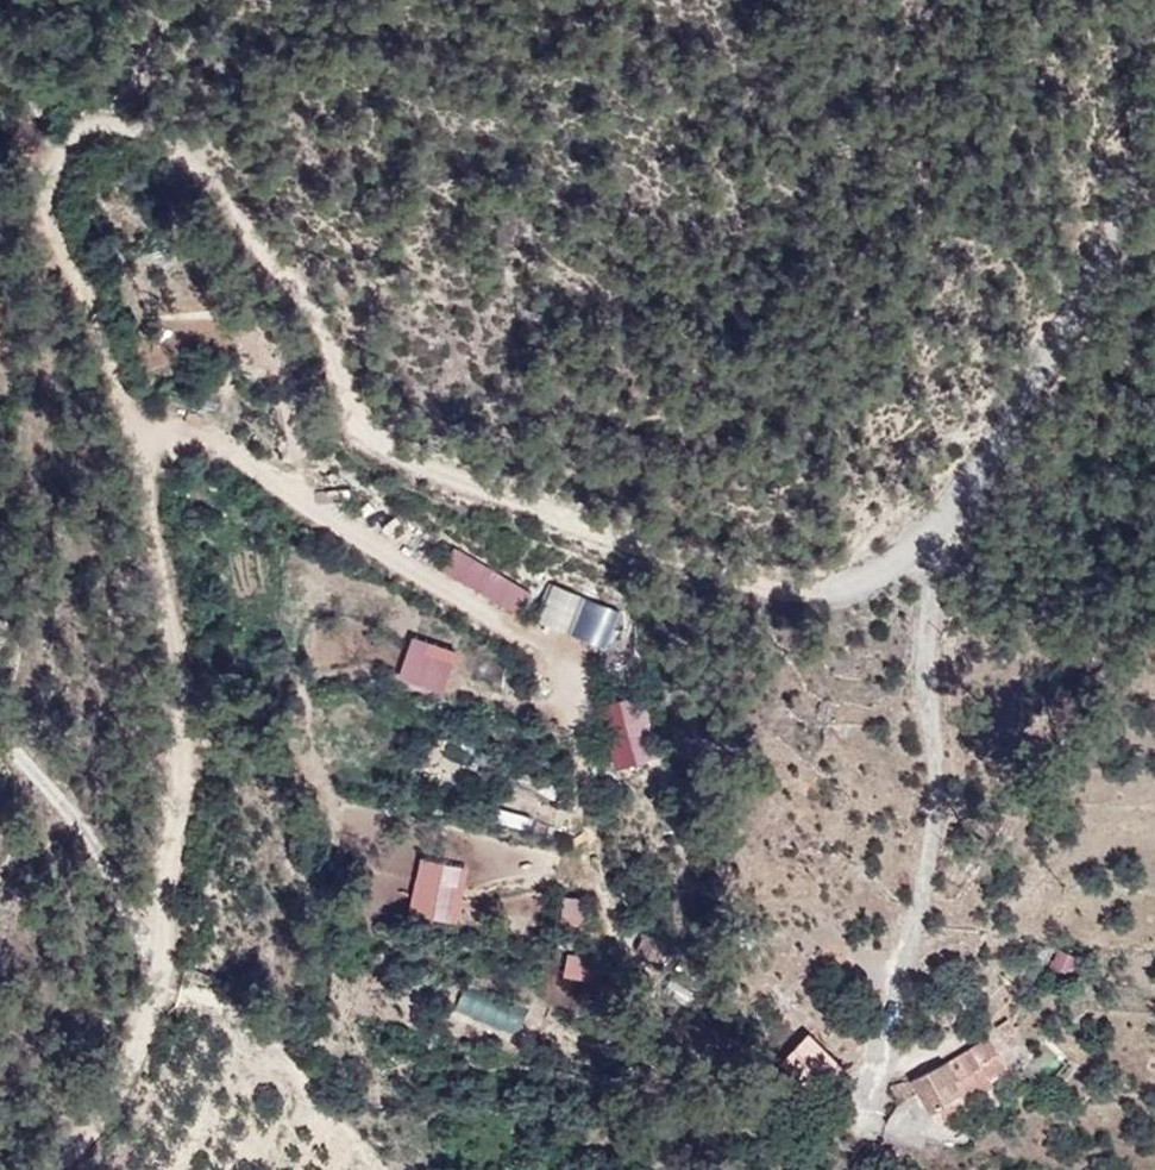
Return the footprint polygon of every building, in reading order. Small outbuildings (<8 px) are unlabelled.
[(611,647),(623,608),(553,585),(540,625),(611,647)] [(401,680),(448,696),(463,652),(417,635),(401,680)] [(663,761),(643,696),(601,709),(621,774),(663,761)] [(468,877),(431,871),(421,920),(458,928),(468,877)] [(678,950),(652,945),(648,966),(675,971),(678,950)] [(573,953),(568,976),(588,980),(593,957),(573,953)] [(521,1031),(530,1009),(470,985),(461,1007),(521,1031)] [(822,1100),(850,1071),(812,1035),(784,1065),(822,1100)] [(933,1125),(1014,1078),(996,1047),(916,1092),(933,1125)]
